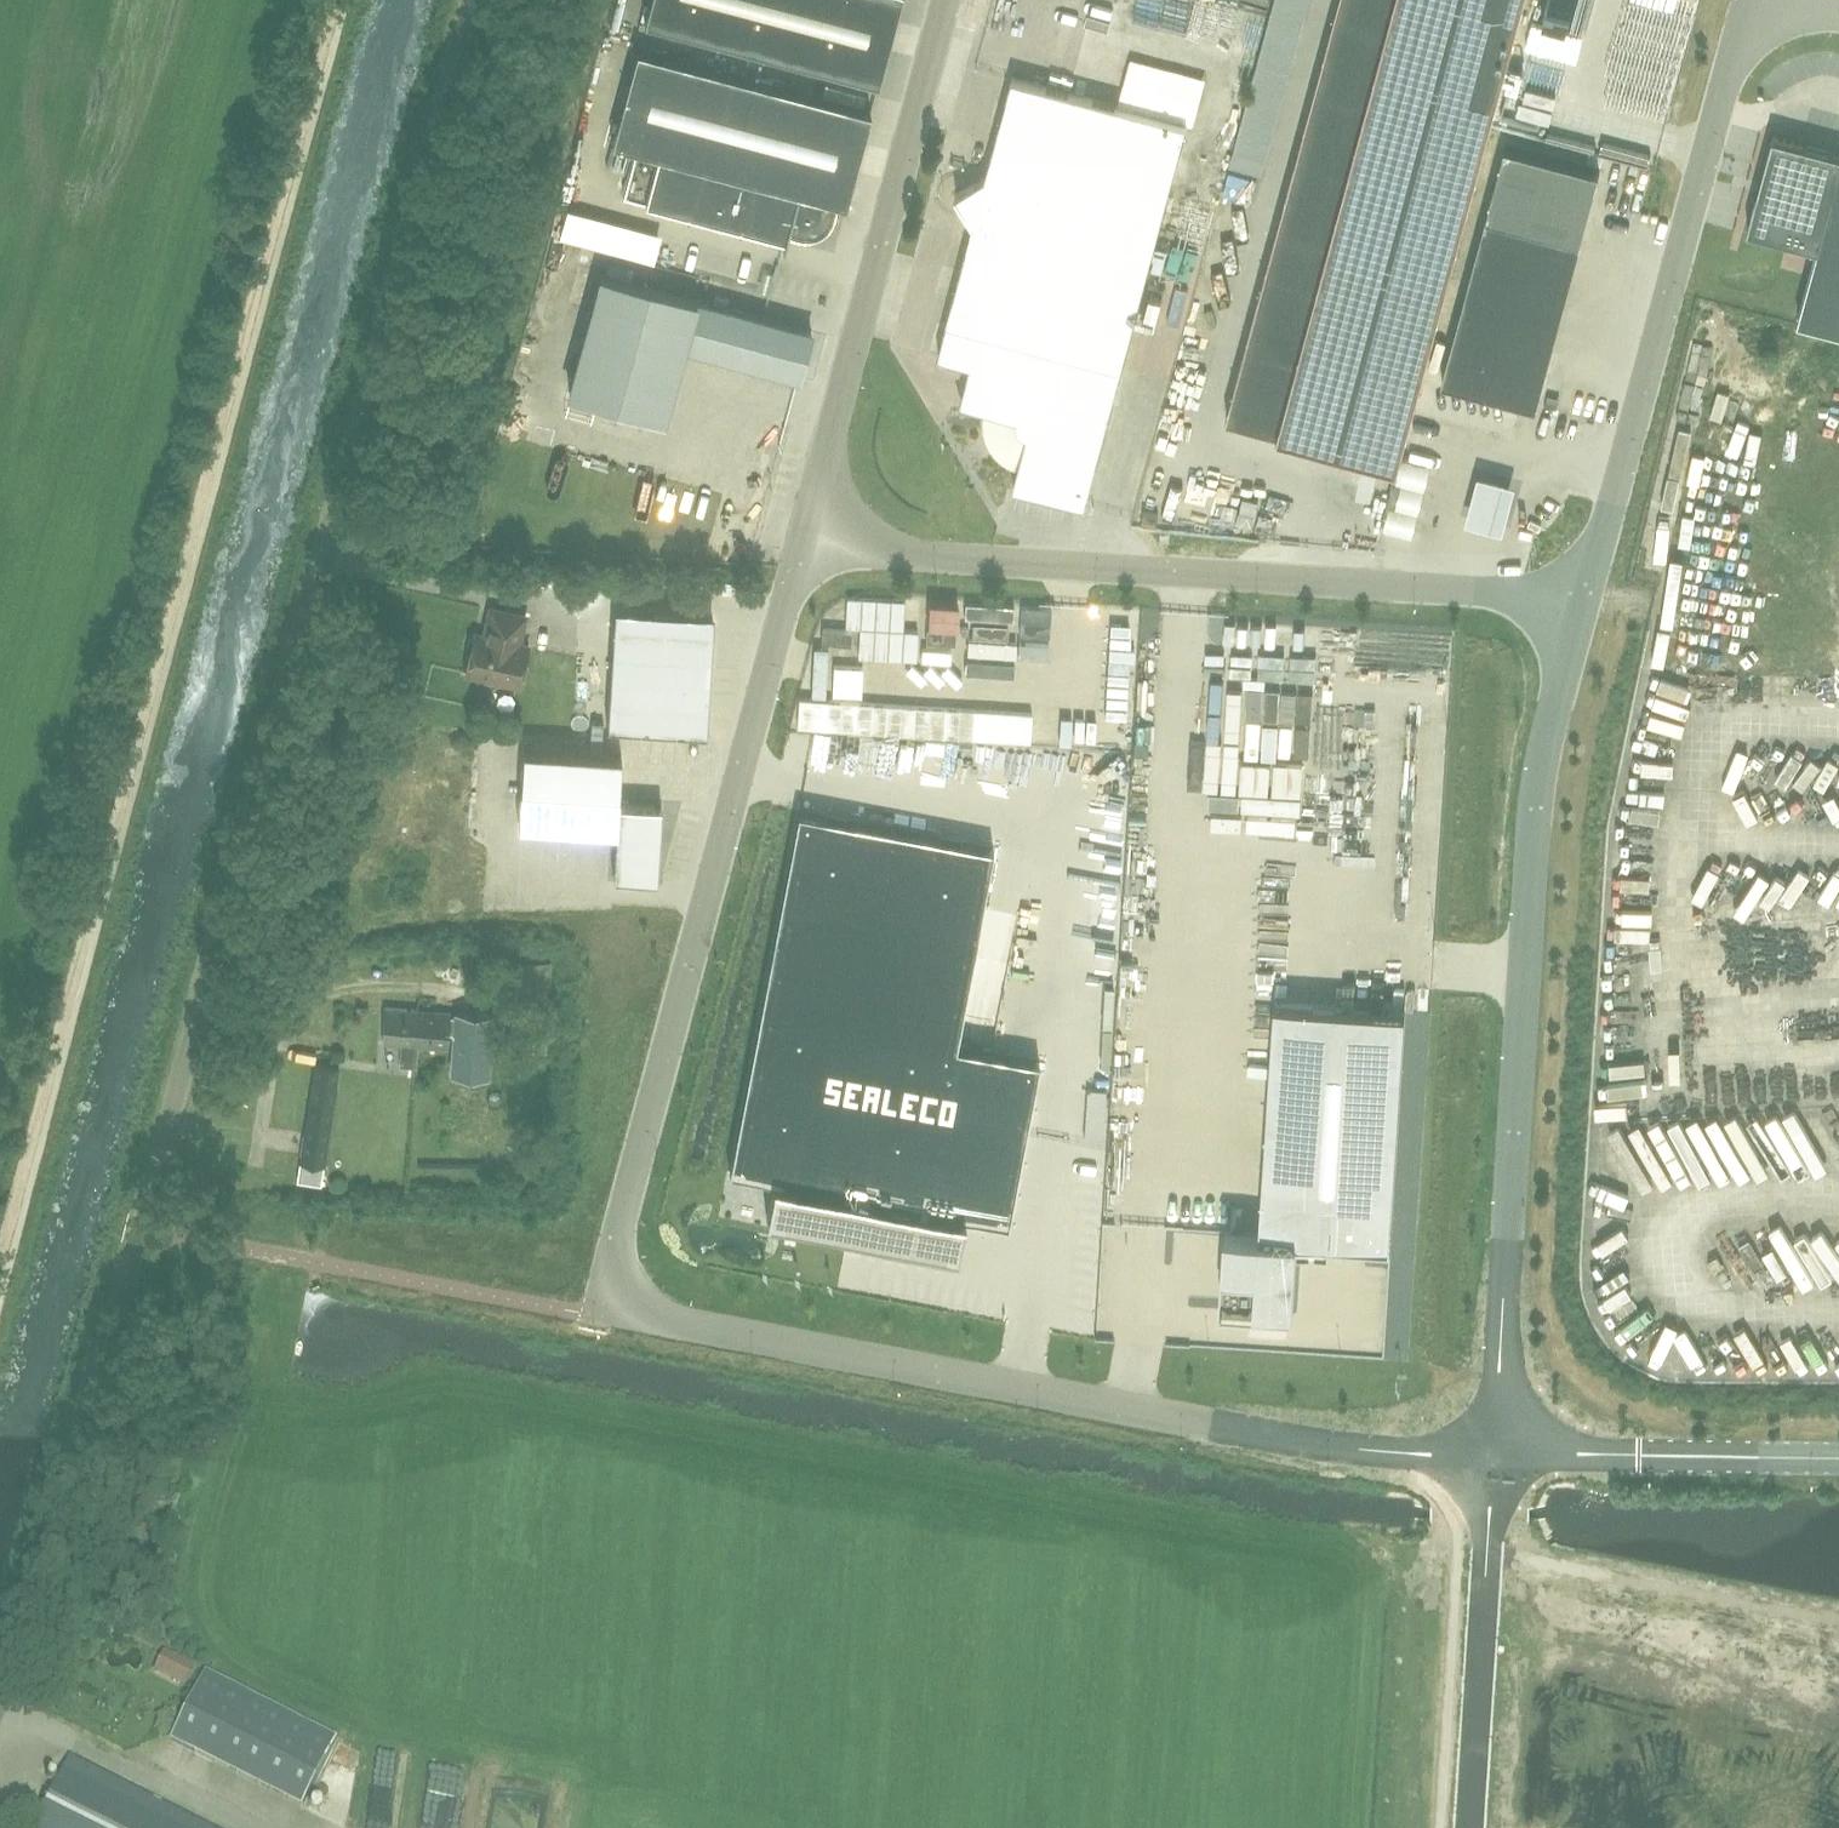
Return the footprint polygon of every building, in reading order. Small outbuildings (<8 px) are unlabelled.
[(644,21),(878,83),(900,0),(649,0),(644,21)] [(1221,0),(1193,0),(1193,1),(1218,9),(1221,0)] [(1266,277),(1228,418),(1399,465),(1437,323),(1524,0),(1340,0),(1266,277)] [(1238,157),(1269,164),(1305,0),(1272,0),(1238,157)] [(871,111),(637,49),(612,142),(635,149),(623,195),(784,238),(783,240),(785,241),(789,226),(799,229),(807,229),(814,228),(821,224),(827,218),(830,211),(832,201),(846,204),(871,111)] [(974,223),(948,322),(939,355),(971,363),(961,401),(986,408),(985,421),(986,433),(991,445),(998,455),(1008,463),(1020,467),(1015,485),(1087,505),(1123,369),(1188,123),(1013,77),(987,176),(957,193),(974,223)] [(1762,184),(1766,185),(1764,194),(1758,193),(1748,229),(1818,248),(1799,320),(1838,330),(1838,153),(1775,136),(1773,137),(1772,138),(1761,182),(1761,183),(1762,184)] [(1487,216),(1443,381),(1537,407),(1581,242),(1600,171),(1506,146),(1487,216)] [(624,227),(622,251),(637,252),(639,229),(624,227)] [(682,346),(799,378),(812,331),(601,273),(569,393),(662,417),(682,346)] [(1475,471),(1463,518),(1502,528),(1514,481),(1475,471)] [(1658,515),(1684,519),(1688,492),(1662,488),(1658,515)] [(1724,553),(1749,559),(1753,542),(1718,534),(1706,582),(1716,584),(1724,553)] [(1668,576),(1675,537),(1665,535),(1658,574),(1668,576)] [(526,615),(491,607),(486,626),(489,627),(487,635),(475,632),(475,635),(470,637),(468,648),(471,652),(466,672),(520,685),(529,645),(517,642),(519,633),(522,634),(526,615)] [(613,626),(607,725),(706,732),(712,632),(713,627),(712,627),(712,632),(614,626),(614,621),(613,621),(613,626)] [(613,876),(658,879),(662,805),(619,802),(622,754),(522,748),(518,823),(616,829),(613,876)] [(1730,749),(1717,772),(1725,777),(1739,754),(1730,749)] [(797,810),(728,1171),(773,1179),(766,1215),(850,1231),(850,1230),(873,1235),(873,1236),(957,1252),(964,1217),(1008,1225),(1040,1060),(956,1044),(994,848),(797,810)] [(518,963),(516,985),(513,1031),(546,1033),(550,988),(551,962),(518,963)] [(1105,986),(1102,1026),(1111,1027),(1113,987),(1105,986)] [(1225,1268),(1223,1302),(1258,1304),(1292,1307),(1297,1238),(1389,1244),(1404,1012),(1277,1004),(1262,1234),(1227,1232),(1225,1268)] [(414,1045),(417,1010),(386,1007),(383,1042),(401,1043),(400,1066),(414,1067),(416,1045),(414,1045)] [(417,1010),(414,1045),(416,1045),(416,1044),(447,1046),(448,1033),(455,1033),(453,1073),(487,1075),(491,1015),(457,1013),(456,1016),(449,1015),(449,1012),(417,1010)] [(1100,1066),(1108,1067),(1110,1028),(1102,1028),(1100,1066)] [(306,1122),(300,1161),(324,1165),(337,1087),(313,1083),(306,1122)] [(1087,1089),(1085,1113),(1104,1114),(1106,1090),(1087,1089)] [(300,1161),(297,1181),(321,1185),(324,1165),(300,1161)] [(146,1632),(152,1618),(142,1613),(136,1627),(146,1632)] [(183,1687),(194,1666),(178,1658),(168,1679),(183,1687)] [(210,1675),(176,1741),(308,1808),(341,1742),(210,1675)] [(68,1757),(32,1827),(209,1827),(68,1757)] [(1586,1812),(1585,1827),(1603,1827),(1604,1813),(1586,1812)]
